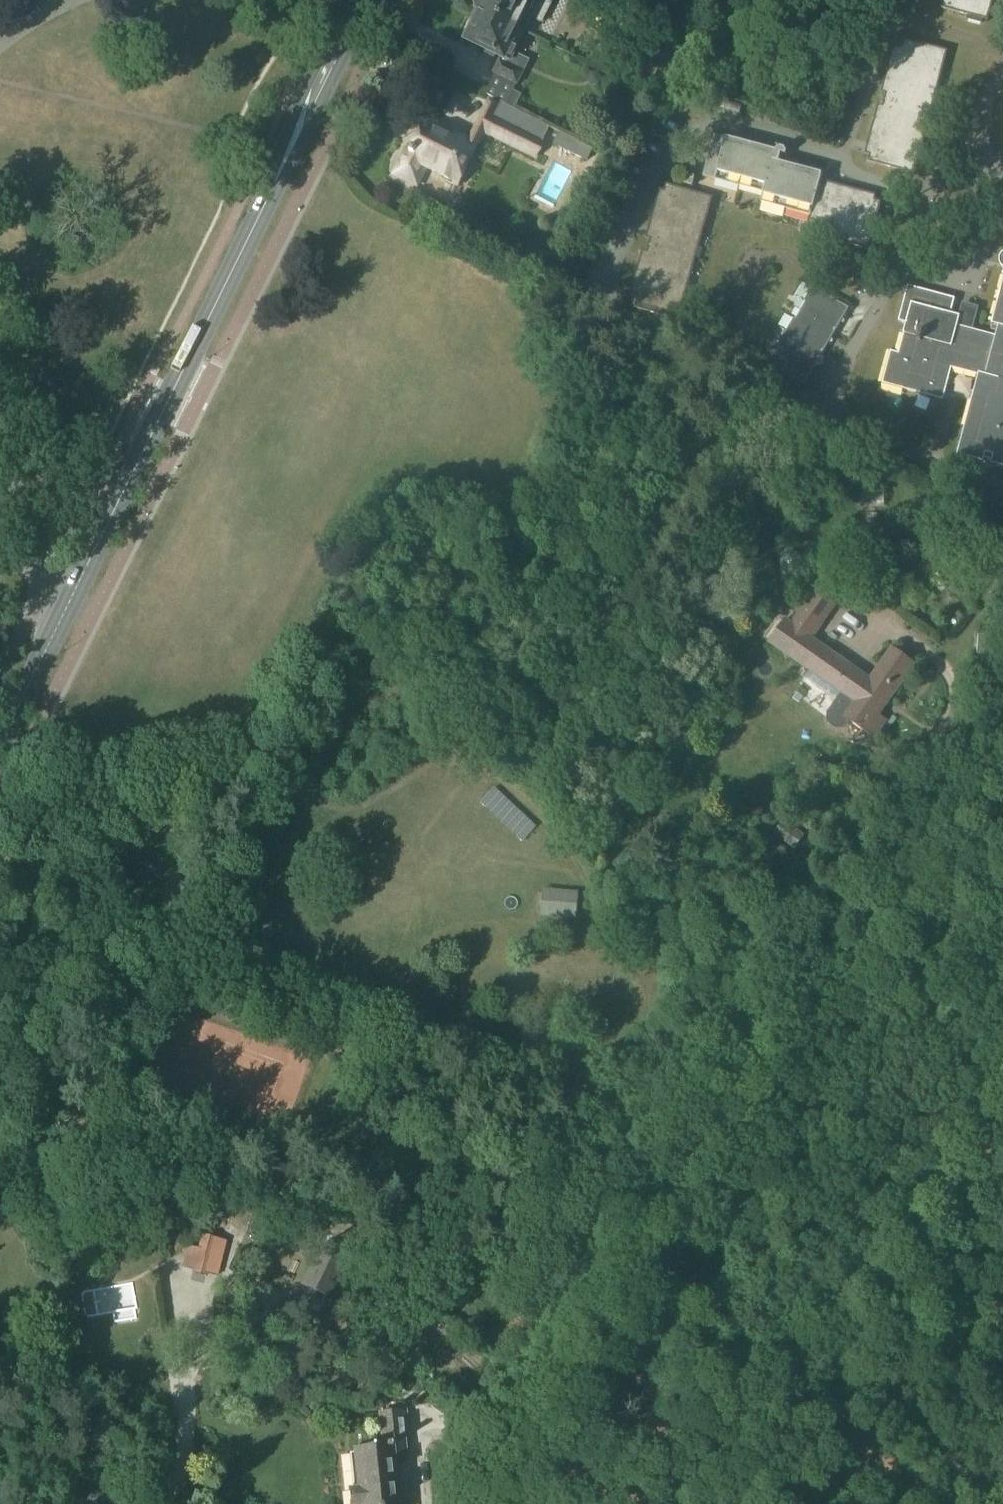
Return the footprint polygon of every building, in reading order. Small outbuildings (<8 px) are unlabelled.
[(475,8),(477,9),(523,32),(529,18),(543,24),(546,16),(547,16),(555,0),(475,0),(474,3),(475,8)] [(970,17),(969,21),(982,24),(983,20),(988,22),(994,0),(944,0),(941,9),(970,17)] [(523,32),(477,9),(475,11),(476,12),(472,21),(472,32),(468,41),(502,58),(495,74),(486,95),(491,98),(491,97),(508,105),(508,106),(516,110),(523,96),(514,92),(517,85),(519,86),(520,84),(526,69),(530,60),(517,54),(521,46),(517,44),(523,32)] [(896,58),(892,56),(888,70),(940,83),(948,52),(901,40),(896,58)] [(885,83),(889,84),(885,102),(932,114),(940,83),(888,70),(885,83)] [(414,153),(408,150),(395,175),(420,187),(427,172),(446,182),(448,180),(464,181),(477,154),(476,152),(485,136),(535,161),(551,127),(516,110),(508,106),(508,105),(491,97),(491,98),(470,142),(455,135),(452,141),(435,132),(439,124),(431,120),(414,153)] [(880,119),(876,118),(872,131),(924,145),(932,114),(885,102),(880,119)] [(588,162),(594,149),(559,131),(553,146),(588,162)] [(869,163),(897,171),(896,175),(909,178),(910,174),(916,176),(924,145),(872,131),(869,144),(873,146),(869,163)] [(765,193),(764,196),(762,203),(812,217),(820,186),(823,175),(779,163),(781,155),(786,156),(787,154),(785,150),(781,149),(777,151),(777,152),(715,136),(704,177),(716,180),(765,193)] [(693,187),(695,178),(684,175),(681,184),(693,187)] [(663,202),(658,201),(654,214),(705,229),(714,198),(692,192),(681,188),(668,185),(663,202)] [(812,218),(808,235),(838,243),(852,190),(839,186),(837,191),(820,186),(812,217),(812,218)] [(866,193),(852,190),(838,243),(870,251),(871,246),(875,247),(878,234),(875,233),(882,203),(864,198),(866,193)] [(650,227),(655,229),(650,246),(697,259),(705,229),(654,214),(650,227)] [(645,263),(640,262),(637,275),(688,290),(697,259),(650,246),(645,263)] [(633,288),(637,290),(632,307),(679,321),(688,290),(637,275),(633,288)] [(899,353),(892,351),(882,385),(944,401),(952,369),(980,376),(958,457),(984,464),(986,461),(993,463),(993,466),(1002,469),(1002,289),(991,330),(999,332),(997,338),(973,331),(979,308),(975,307),(967,305),(963,304),(960,317),(955,316),(951,315),(956,300),(909,287),(900,322),(907,324),(904,336),(899,353)] [(805,300),(806,303),(802,311),(837,331),(850,309),(813,288),(805,300)] [(797,319),(794,320),(787,332),(825,352),(837,331),(802,311),(797,319)] [(776,356),(789,363),(783,373),(805,386),(825,352),(787,332),(780,344),(781,347),(776,356)] [(968,482),(963,493),(993,508),(998,497),(968,482)] [(867,524),(877,524),(877,513),(867,513),(867,524)] [(847,725),(849,722),(874,739),(887,721),(880,716),(915,666),(892,650),(872,680),(815,639),(851,587),(828,571),(791,623),(787,620),(770,644),(842,695),(829,713),(829,715),(828,717),(828,719),(829,722),(831,725),(833,727),(836,728),(839,729),(842,728),(845,727),(847,725)] [(996,656),(997,636),(978,635),(977,655),(996,656)] [(183,1268),(192,1271),(191,1275),(198,1277),(207,1279),(216,1240),(206,1237),(190,1234),(183,1268)] [(321,1246),(301,1286),(328,1300),(335,1287),(348,1260),(321,1246)] [(299,1308),(288,1328),(296,1332),(307,1312),(299,1308)] [(350,1503),(398,1503),(393,1459),(407,1457),(404,1430),(408,1430),(406,1411),(378,1414),(381,1446),(353,1450),(352,1450),(356,1488),(349,1489),(350,1503)]
